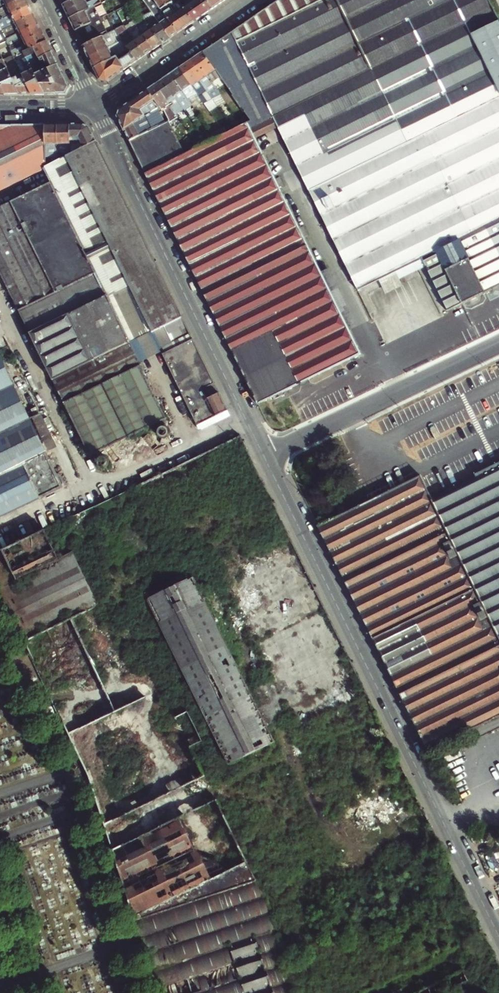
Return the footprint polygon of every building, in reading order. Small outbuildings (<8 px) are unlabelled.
[(30,6),(27,0),(19,0),(0,9),(0,20),(30,6)] [(19,0),(0,0),(0,9),(19,0)] [(63,5),(69,19),(95,6),(102,3),(100,0),(72,0),(63,5)] [(170,38),(178,33),(164,13),(161,9),(156,1),(155,0),(144,0),(148,7),(151,6),(155,12),(158,10),(160,12),(155,16),(170,38)] [(195,0),(183,0),(187,5),(185,6),(183,7),(194,22),(195,21),(205,14),(195,0)] [(213,9),(207,0),(195,0),(205,14),(213,9)] [(219,0),(207,0),(213,9),(221,3),(219,0)] [(402,123),(464,93),(493,78),(497,85),(498,84),(498,22),(488,0),(278,0),(231,32),(273,118),(300,104),(328,160),(402,123)] [(15,23),(34,14),(30,6),(0,20),(0,27),(1,30),(15,23)] [(95,6),(69,19),(75,30),(101,18),(95,6)] [(155,12),(151,6),(148,7),(152,12),(155,16),(160,12),(158,10),(155,12)] [(164,13),(178,33),(186,27),(176,12),(173,7),(164,13)] [(176,12),(186,27),(194,22),(183,7),(176,12)] [(3,33),(6,40),(38,24),(34,14),(15,23),(17,27),(3,33)] [(146,22),(162,44),(170,38),(155,16),(146,22)] [(143,17),(134,21),(138,27),(146,22),(143,17)] [(101,18),(75,30),(79,39),(99,29),(97,26),(103,23),(101,18)] [(130,33),(138,27),(134,21),(128,24),(129,26),(127,28),(130,33)] [(138,27),(154,49),(162,44),(146,22),(138,27)] [(79,39),(83,46),(103,36),(108,34),(103,23),(97,26),(99,29),(79,39)] [(10,49),(43,33),(38,24),(6,40),(7,41),(8,44),(10,49)] [(136,61),(145,55),(130,33),(127,28),(125,25),(121,27),(123,30),(121,32),(124,37),(121,39),(122,40),(126,46),(130,51),(132,54),(136,61)] [(130,33),(145,55),(154,49),(138,27),(130,33)] [(145,175),(258,404),(274,397),(276,399),(279,398),(278,395),(359,355),(256,138),(278,127),(357,290),(385,277),(328,160),(300,104),(273,118),(231,32),(202,52),(215,70),(225,84),(230,91),(252,123),(186,155),(145,175)] [(47,42),(43,33),(10,49),(14,58),(47,42)] [(103,36),(83,46),(88,57),(122,40),(121,39),(118,34),(105,40),(103,36)] [(88,57),(94,69),(114,59),(112,54),(126,46),(122,40),(88,57)] [(52,52),(47,42),(14,58),(16,61),(22,58),(23,61),(27,59),(25,57),(36,52),(39,59),(52,52)] [(119,61),(132,54),(130,51),(117,57),(119,61)] [(25,57),(27,59),(29,64),(39,59),(36,52),(25,57)] [(52,52),(39,59),(57,94),(66,94),(69,87),(52,52)] [(207,75),(215,70),(202,52),(195,57),(194,58),(207,75)] [(5,95),(19,95),(4,63),(0,54),(0,85),(5,95)] [(114,59),(94,69),(99,80),(107,82),(136,61),(132,54),(119,61),(117,57),(114,59)] [(19,95),(32,95),(19,68),(16,61),(14,58),(4,63),(19,95)] [(186,63),(205,90),(212,100),(221,95),(217,90),(207,75),(194,58),(186,63)] [(57,94),(39,59),(29,64),(44,94),(57,94)] [(179,68),(192,87),(197,94),(198,95),(205,90),(186,63),(179,68)] [(32,95),(44,94),(29,64),(19,68),(32,95)] [(179,68),(170,74),(184,93),(192,87),(179,68)] [(170,74),(162,80),(178,102),(179,103),(187,99),(184,93),(170,74)] [(405,268),(398,254),(394,256),(376,219),(498,159),(498,84),(497,85),(493,78),(464,93),(402,123),(328,160),(385,277),(405,268)] [(167,101),(171,107),(179,103),(178,102),(162,80),(155,84),(167,101)] [(155,84),(147,90),(159,107),(167,101),(155,84)] [(217,90),(221,95),(230,91),(225,84),(217,90)] [(117,117),(129,140),(166,122),(160,113),(162,111),(159,107),(147,90),(120,109),(119,109),(117,117)] [(187,99),(179,103),(186,113),(193,109),(187,99)] [(167,101),(159,107),(162,111),(163,111),(171,107),(167,101)] [(186,113),(179,103),(171,107),(177,116),(186,113)] [(177,116),(171,107),(163,111),(168,121),(169,123),(179,118),(177,116)] [(166,122),(129,140),(145,175),(186,155),(169,123),(168,121),(166,122)] [(45,145),(45,124),(0,125),(0,190),(26,177),(43,168),(44,168),(45,168),(45,152),(45,145)] [(58,161),(58,124),(45,124),(45,145),(52,145),(52,149),(49,149),(49,152),(45,152),(45,168),(58,161)] [(70,144),(71,124),(58,124),(58,161),(70,155),(70,152),(66,153),(66,150),(63,150),(63,144),(70,144)] [(70,155),(96,142),(89,128),(83,124),(71,124),(70,144),(70,152),(70,155)] [(183,340),(191,336),(96,142),(70,155),(58,161),(45,168),(44,168),(51,182),(50,182),(95,274),(106,297),(129,286),(151,332),(157,329),(160,334),(168,330),(165,325),(173,321),(183,340)] [(498,221),(498,159),(376,219),(394,256),(398,254),(405,268),(423,259),(423,258),(437,251),(498,221)] [(50,182),(33,191),(0,207),(0,272),(19,312),(95,274),(50,182)] [(437,251),(463,304),(498,287),(498,221),(437,251)] [(448,311),(463,304),(437,251),(423,258),(423,259),(448,311)] [(129,343),(106,297),(95,274),(19,312),(31,336),(70,316),(91,362),(129,343)] [(129,286),(106,297),(129,343),(139,362),(161,351),(183,340),(173,321),(165,325),(168,330),(160,334),(157,329),(151,332),(129,286)] [(70,316),(31,336),(53,381),(91,362),(70,316)] [(193,340),(163,355),(198,426),(228,411),(219,393),(208,399),(204,390),(215,384),(193,340)] [(65,404),(141,367),(139,362),(129,343),(91,362),(53,381),(65,404)] [(32,422),(0,357),(0,519),(64,488),(65,485),(62,477),(59,477),(32,422)] [(167,420),(141,367),(65,404),(90,457),(167,420)] [(165,445),(169,443),(168,441),(172,439),(173,435),(169,427),(164,425),(156,429),(154,433),(160,445),(165,445)] [(105,474),(110,472),(109,470),(113,468),(114,464),(109,455),(104,454),(96,458),(95,462),(98,468),(101,473),(105,474)] [(432,501),(420,477),(420,476),(419,476),(416,478),(341,515),(327,522),(318,527),(428,751),(498,717),(498,468),(432,501)] [(100,604),(74,551),(58,559),(44,530),(0,551),(0,590),(25,642),(100,604)] [(275,742),(221,632),(205,600),(187,580),(148,599),(230,764),(238,760),(240,762),(249,758),(247,755),(275,742)] [(188,712),(176,717),(191,747),(202,741),(188,712)] [(181,818),(114,850),(137,920),(255,881),(246,862),(212,880),(181,818)] [(153,970),(254,936),(273,992),(297,992),(279,939),(260,881),(259,879),(255,881),(137,920),(153,970)] [(489,943),(484,933),(474,938),(478,947),(489,943)] [(153,970),(158,987),(235,962),(242,983),(245,992),(273,992),(254,936),(153,970)] [(242,983),(235,962),(158,987),(160,992),(245,992),(242,983)] [(434,984),(419,991),(420,992),(438,992),(434,984)]
